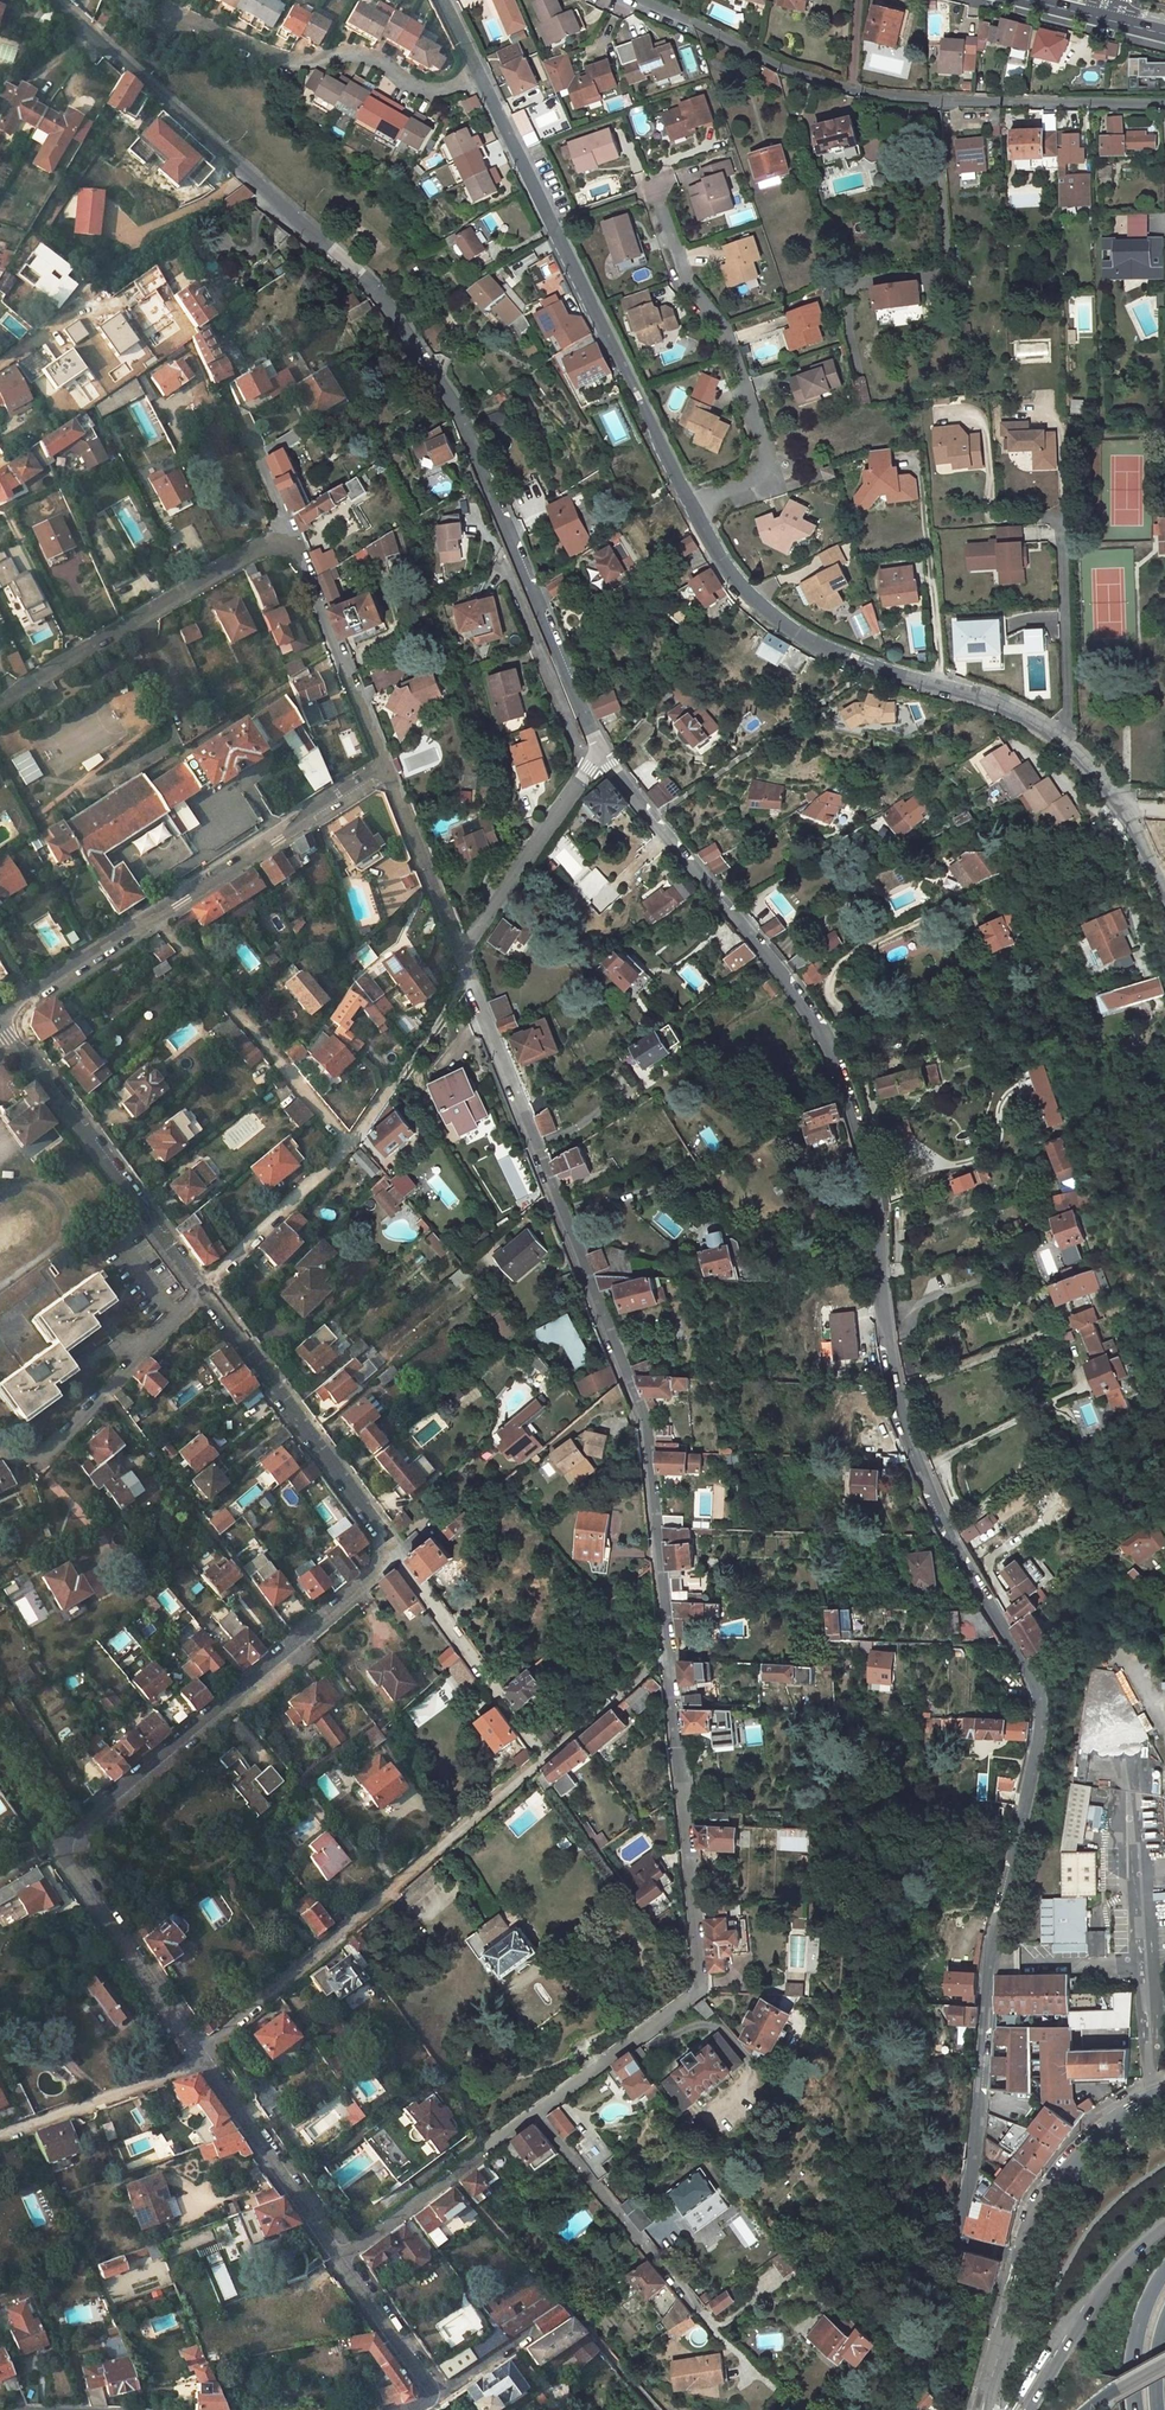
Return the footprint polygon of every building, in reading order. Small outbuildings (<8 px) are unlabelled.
[(237,0),(214,0),(212,3),(220,7),(230,13),(230,12),(233,8),(237,0)] [(233,8),(249,17),(247,21),(249,22),(261,0),(237,0),(233,8)] [(266,0),(261,0),(249,22),(251,23),(253,20),(268,28),(280,8),(266,0)] [(510,34),(528,26),(517,0),(495,0),(510,34)] [(549,43),(569,36),(571,40),(582,35),(576,22),(564,27),(562,23),(565,21),(556,0),(551,0),(538,6),(546,25),(542,27),(549,43)] [(774,3),(806,11),(809,0),(775,0),(774,3)] [(355,33),(353,36),(355,37),(369,13),(354,4),(342,25),(355,33)] [(298,35),(309,16),(291,6),(279,26),(289,31),(298,36),(298,35)] [(228,16),(230,13),(220,7),(218,10),(228,16)] [(233,8),(230,12),(247,21),(249,17),(233,8)] [(102,30),(111,14),(103,10),(95,23),(102,30)] [(386,22),(381,32),(388,36),(385,41),(392,45),(407,19),(392,11),(386,22)] [(874,11),(867,39),(896,46),(903,14),(890,11),(889,15),(874,11)] [(386,22),(369,13),(355,37),(359,39),(361,35),(375,43),(378,37),(381,32),(386,22)] [(328,25),(310,14),(309,16),(298,35),(306,39),(317,45),(328,25)] [(579,16),(565,21),(562,23),(564,27),(576,22),(582,35),(586,34),(579,16)] [(994,27),(990,38),(1028,49),(1034,27),(1000,17),(997,28),(994,27)] [(402,44),(409,48),(415,38),(421,27),(407,19),(392,45),(399,49),(402,44)] [(266,32),(268,28),(253,20),(251,23),(266,32)] [(979,21),(978,37),(986,38),(990,24),(979,21)] [(340,29),(353,36),(355,33),(342,25),(340,29)] [(438,37),(421,27),(415,38),(433,48),(438,37)] [(1039,27),(1031,55),(1058,62),(1061,51),(1066,52),(1069,40),(1066,39),(1067,34),(1039,27)] [(378,37),(385,41),(388,36),(381,32),(378,37)] [(361,35),(359,39),(373,47),(375,43),(361,35)] [(647,37),(633,42),(640,63),(631,67),(629,61),(622,63),(628,82),(645,76),(643,70),(648,68),(650,74),(652,78),(664,74),(663,73),(675,68),(667,46),(652,51),(647,37)] [(416,66),(424,70),(426,67),(434,72),(441,59),(433,54),(435,49),(433,48),(415,38),(409,48),(406,53),(403,58),(416,66)] [(943,40),(942,59),(939,59),(938,71),(965,73),(965,72),(976,72),(978,39),(966,38),(966,40),(954,40),(943,40)] [(1095,40),(1092,58),(1105,60),(1106,54),(1116,56),(1118,43),(1095,40)] [(640,63),(633,42),(616,48),(622,63),(629,61),(631,67),(640,63)] [(402,44),(399,49),(406,53),(409,48),(402,44)] [(516,94),(537,84),(519,44),(500,52),(506,65),(503,66),(516,94)] [(585,80),(583,75),(574,78),(567,56),(544,63),(557,92),(567,88),(572,103),(599,94),(597,91),(615,84),(607,61),(587,68),(591,78),(585,80)] [(1129,76),(1140,76),(1140,77),(1164,77),(1164,63),(1149,63),(1149,58),(1129,58),(1129,76)] [(758,73),(753,81),(779,95),(783,94),(777,73),(765,66),(761,75),(758,73)] [(338,76),(322,68),(313,86),(319,89),(319,90),(340,102),(353,80),(343,74),(341,78),(338,76)] [(653,83),(677,74),(675,68),(663,73),(664,74),(652,78),(653,83)] [(104,103),(133,121),(148,99),(120,76),(104,103)] [(360,117),(371,97),(374,92),(366,88),(362,86),(365,82),(355,77),(353,80),(340,102),(337,108),(358,120),(360,117)] [(802,80),(798,92),(812,96),(816,84),(802,80)] [(33,91),(20,84),(16,91),(8,86),(2,97),(10,102),(0,118),(0,130),(7,134),(18,118),(35,127),(45,110),(28,100),(33,91)] [(319,90),(312,101),(334,114),(337,108),(340,102),(319,90)] [(382,94),(378,101),(382,104),(386,97),(382,94)] [(468,114),(485,107),(478,94),(462,102),(468,114)] [(683,108),(663,116),(672,141),(692,134),(691,130),(696,128),(714,122),(705,95),(681,104),(683,108)] [(380,128),(394,101),(386,97),(382,104),(378,101),(371,97),(360,117),(380,128)] [(394,101),(380,128),(401,140),(403,136),(412,119),(405,115),(401,113),(404,107),(394,101)] [(153,167),(173,185),(184,173),(199,187),(212,171),(209,168),(218,158),(161,107),(124,148),(141,164),(152,152),(160,160),(153,167)] [(1000,109),(989,108),(990,125),(1000,126),(1000,116),(1000,109)] [(49,172),(80,117),(67,110),(62,119),(45,110),(35,127),(47,134),(32,162),(49,172)] [(427,115),(418,110),(412,119),(403,136),(423,147),(434,127),(428,124),(424,121),(427,115)] [(356,124),(376,135),(380,128),(360,117),(358,120),(356,124)] [(1102,136),(1102,155),(1124,155),(1124,148),(1135,148),(1135,152),(1143,152),(1143,147),(1155,147),(1155,136),(1145,136),(1145,132),(1136,132),(1136,135),(1121,135),(1121,118),(1108,118),(1108,136),(1102,136)] [(851,120),(815,128),(823,165),(838,162),(840,170),(847,169),(845,160),(860,156),(851,120)] [(580,164),(600,157),(601,161),(622,152),(611,125),(571,141),(580,164)] [(472,135),(469,127),(448,137),(458,158),(485,145),(481,136),(474,139),(472,135)] [(380,128),(376,135),(397,148),(401,140),(380,128)] [(1044,132),(1012,132),(1012,158),(1044,158),(1044,156),(1058,156),(1057,135),(1044,135),(1044,132)] [(1084,133),(1062,134),(1063,162),(1067,162),(1083,161),(1083,148),(1084,148),(1084,133)] [(984,138),(955,140),(956,171),(986,168),(984,138)] [(469,180),(489,170),(486,163),(485,160),(491,157),(486,145),(485,145),(458,158),(469,180)] [(781,148),(751,157),(758,180),(768,178),(779,175),(788,172),(781,148)] [(600,157),(580,164),(582,168),(601,161),(600,157)] [(731,194),(725,176),(732,173),(727,159),(700,168),(706,183),(701,185),(701,182),(689,186),(697,209),(712,204),(715,213),(734,206),(730,194),(731,194)] [(1059,204),(1087,204),(1086,173),(1067,174),(1067,162),(1063,162),(1058,162),(1059,204)] [(1112,166),(1098,169),(1101,184),(1115,182),(1112,166)] [(223,167),(215,175),(222,182),(213,192),(225,202),(242,184),(223,167)] [(500,178),(495,167),(489,170),(469,180),(479,202),(501,192),(498,184),(496,180),(500,178)] [(779,175),(768,178),(770,185),(781,182),(779,175)] [(224,200),(232,211),(256,195),(247,184),(224,200)] [(100,235),(104,191),(81,189),(77,233),(100,235)] [(700,217),(715,213),(712,204),(697,209),(700,217)] [(1129,210),(1129,242),(1129,247),(1136,247),(1136,239),(1146,239),(1146,210),(1129,210)] [(601,225),(616,267),(636,260),(629,240),(634,238),(626,216),(601,225)] [(482,219),(481,217),(477,219),(469,224),(472,229),(458,238),(472,258),(486,250),(483,245),(494,238),(491,232),(482,219)] [(1148,235),(1148,239),(1149,247),(1162,247),(1162,235),(1148,235)] [(644,257),(637,237),(634,238),(629,240),(636,260),(644,257)] [(754,239),(725,248),(731,265),(723,268),(726,278),(732,276),(735,286),(758,278),(753,263),(760,260),(754,239)] [(1146,239),(1136,239),(1136,247),(1129,247),(1129,242),(1116,242),(1116,239),(1101,239),(1102,248),(1111,248),(1112,261),(1102,261),(1102,274),(1116,273),(1119,276),(1138,266),(1143,275),(1148,272),(1163,272),(1162,247),(1149,247),(1148,239),(1146,239)] [(40,241),(15,274),(59,308),(77,283),(68,276),(75,267),(40,241)] [(1112,261),(1111,248),(1102,248),(1102,261),(1112,261)] [(406,266),(412,274),(423,266),(418,258),(406,266)] [(1103,280),(1163,278),(1163,272),(1148,272),(1143,275),(1138,266),(1119,276),(1116,273),(1102,274),(1103,280)] [(493,273),(472,289),(489,311),(493,307),(509,328),(514,324),(522,334),(531,326),(526,315),(527,308),(501,273),(496,276),(493,273)] [(176,275),(159,286),(181,320),(198,309),(176,275)] [(732,276),(726,278),(730,288),(735,286),(732,276)] [(917,281),(872,288),(875,310),(920,304),(917,281)] [(140,284),(117,301),(132,322),(155,305),(140,284)] [(637,323),(644,343),(652,347),(669,341),(664,330),(669,328),(674,331),(681,329),(674,311),(668,309),(660,311),(659,312),(655,309),(653,304),(647,288),(642,289),(621,296),(629,319),(637,323)] [(573,295),(563,300),(566,307),(576,302),(573,295)] [(347,312),(359,305),(353,296),(342,302),(347,312)] [(566,307),(563,300),(537,313),(544,328),(549,326),(553,333),(574,323),(566,307)] [(821,326),(816,307),(787,315),(790,329),(783,331),(783,332),(785,342),(792,340),(794,349),(817,343),(813,328),(821,326)] [(106,309),(87,322),(106,349),(125,336),(106,309)] [(73,319),(61,328),(70,341),(82,333),(73,319)] [(219,370),(196,322),(178,331),(202,378),(219,370)] [(564,351),(581,387),(611,373),(592,333),(564,351)] [(41,340),(12,361),(26,381),(35,380),(47,397),(85,370),(63,338),(47,349),(41,340)] [(794,349),(792,340),(785,342),(788,351),(794,349)] [(541,356),(535,346),(530,349),(536,359),(541,356)] [(180,350),(142,371),(152,389),(190,367),(180,350)] [(257,355),(224,371),(235,394),(280,373),(275,364),(264,369),(257,355)] [(815,373),(790,379),(794,395),(803,392),(804,399),(816,396),(828,393),(827,391),(841,387),(834,361),(820,365),(822,371),(815,373)] [(310,362),(285,377),(302,407),(328,392),(310,362)] [(0,372),(0,407),(1,410),(27,394),(10,366),(0,372)] [(702,435),(715,439),(716,437),(729,440),(734,420),(722,416),(723,413),(711,409),(718,386),(699,380),(690,407),(694,424),(704,427),(702,435)] [(100,416),(145,396),(139,382),(93,402),(100,416)] [(797,407),(818,402),(816,396),(804,399),(803,392),(794,395),(797,407)] [(507,401),(503,394),(497,398),(501,404),(507,401)] [(1072,399),(1072,413),(1086,413),(1086,399),(1072,399)] [(686,421),(694,424),(690,407),(686,421)] [(488,418),(494,428),(508,420),(502,410),(488,418)] [(67,416),(31,437),(40,452),(76,431),(67,416)] [(1044,427),(1030,427),(1030,419),(1003,419),(1003,432),(1011,432),(1012,447),(1034,446),(1035,467),(1056,466),(1055,438),(1044,438),(1044,427)] [(440,425),(414,441),(418,452),(419,452),(420,452),(421,451),(421,452),(422,452),(423,452),(424,452),(432,449),(437,462),(454,455),(446,435),(444,436),(440,425)] [(952,463),(960,462),(961,470),(971,469),(971,470),(981,470),(978,436),(969,437),(967,440),(961,441),(960,427),(936,429),(938,464),(952,463)] [(1055,438),(1055,427),(1044,427),(1044,438),(1055,438)] [(264,448),(270,460),(286,450),(287,449),(299,442),(302,440),(296,429),(264,448)] [(701,439),(727,447),(729,440),(716,437),(715,439),(702,435),(701,439)] [(897,477),(896,469),(893,469),(890,448),(870,450),(871,470),(865,471),(866,483),(855,496),(869,507),(880,494),(887,493),(889,501),(918,499),(915,480),(910,475),(897,477)] [(0,462),(0,487),(33,469),(22,450),(0,462)] [(282,484),(299,477),(286,450),(270,460),(282,484)] [(387,469),(382,461),(379,463),(385,471),(387,469)] [(952,470),(961,470),(960,462),(952,463),(952,470)] [(377,475),(385,471),(379,463),(372,467),(377,475)] [(822,468),(824,477),(835,474),(832,464),(822,468)] [(148,481),(164,511),(165,510),(188,498),(175,473),(162,480),(160,475),(148,481)] [(299,480),(299,477),(282,484),(285,491),(298,485),(301,483),(299,480)] [(308,507),(298,485),(285,491),(296,515),(308,507)] [(513,494),(525,527),(551,518),(539,485),(513,494)] [(345,489),(343,486),(308,507),(296,515),(303,532),(309,528),(307,525),(334,508),(333,506),(346,497),(342,490),(345,489)] [(869,507),(855,496),(857,508),(869,507)] [(168,516),(190,504),(188,498),(165,510),(168,516)] [(569,498),(550,507),(574,554),(593,544),(569,498)] [(781,515),(773,518),(770,508),(754,514),(761,538),(766,541),(774,537),(784,546),(789,540),(810,535),(813,525),(805,521),(802,522),(801,517),(808,510),(792,499),(781,515)] [(69,541),(55,511),(29,523),(47,560),(63,553),(60,545),(69,541)] [(443,524),(466,519),(464,513),(442,518),(443,524)] [(1164,553),(1164,519),(1159,519),(1159,525),(1156,525),(1156,531),(1160,531),(1159,553),(1164,553)] [(460,524),(437,525),(438,562),(453,562),(453,560),(452,560),(452,552),(456,552),(456,541),(455,536),(461,536),(460,524)] [(623,536),(619,529),(610,536),(614,541),(623,536)] [(975,562),(976,572),(1000,571),(1000,574),(1009,574),(1009,580),(1023,579),(1023,570),(1027,569),(1027,556),(1018,556),(1018,547),(1022,547),(1021,529),(998,530),(998,543),(990,544),(990,546),(967,547),(967,563),(975,562)] [(397,552),(391,532),(364,549),(370,566),(387,560),(385,556),(397,552)] [(688,563),(703,554),(698,547),(697,547),(690,537),(677,545),(688,563)] [(784,546),(774,537),(766,541),(771,554),(784,549),(784,546)] [(820,561),(837,553),(833,543),(816,552),(820,561)] [(629,579),(610,546),(596,555),(600,562),(598,563),(613,589),(629,579)] [(328,571),(340,563),(331,549),(321,555),(324,560),(315,565),(320,576),(328,571)] [(370,569),(370,566),(364,549),(350,557),(356,563),(361,566),(366,568),(370,569)] [(815,578),(810,581),(807,576),(797,581),(800,589),(795,591),(800,602),(807,599),(810,606),(824,610),(838,603),(833,591),(844,586),(835,566),(842,563),(837,553),(820,561),(824,568),(813,573),(815,578)] [(10,557),(0,562),(0,586),(7,585),(29,624),(50,612),(25,569),(19,573),(10,557)] [(660,565),(655,560),(650,566),(662,578),(668,572),(661,564),(660,565)] [(717,600),(727,592),(724,588),(719,581),(714,573),(707,562),(697,568),(701,576),(691,583),(707,607),(709,606),(716,602),(717,600)] [(975,562),(967,563),(968,572),(976,572),(975,562)] [(252,577),(247,567),(243,569),(247,578),(252,577)] [(882,581),(884,606),(896,605),(898,602),(901,601),(904,605),(915,604),(914,588),(905,589),(905,586),(912,568),(887,569),(887,580),(882,581)] [(342,608),(328,571),(320,576),(345,639),(356,635),(374,628),(385,623),(374,596),(342,608)] [(111,582),(115,589),(133,580),(129,572),(111,582)] [(1009,574),(1000,574),(1000,587),(1023,586),(1023,579),(1009,580),(1009,574)] [(260,611),(274,606),(263,579),(254,582),(252,577),(247,578),(260,611)] [(567,586),(561,577),(546,587),(552,596),(567,586)] [(791,583),(795,591),(800,589),(797,581),(791,583)] [(480,597),(452,602),(457,626),(469,624),(472,637),(491,634),(491,639),(501,637),(494,600),(481,602),(480,597)] [(701,611),(670,601),(665,618),(695,628),(701,611)] [(250,633),(234,602),(214,612),(231,643),(250,633)] [(864,606),(873,635),(884,631),(875,602),(864,606)] [(269,632),(271,632),(276,646),(287,641),(291,652),(304,647),(297,627),(285,631),(283,627),(286,626),(280,610),(263,617),(269,632)] [(864,612),(853,615),(860,637),(871,633),(864,612)] [(957,627),(958,660),(1003,657),(1001,625),(957,627)] [(193,626),(179,632),(185,644),(199,637),(193,626)] [(374,628),(356,635),(359,641),(376,634),(374,628)] [(761,654),(803,676),(814,655),(773,633),(761,654)] [(491,634),(472,637),(473,645),(492,642),(491,639),(491,634)] [(1049,652),(1048,634),(1024,635),(1025,653),(1049,652)] [(16,655),(7,658),(17,680),(25,674),(16,655)] [(1003,671),(1003,657),(958,660),(958,664),(982,663),(983,672),(1003,671)] [(380,688),(414,675),(407,658),(373,671),(380,688)] [(289,680),(303,671),(300,662),(284,668),(289,680)] [(524,689),(518,668),(491,676),(504,720),(524,714),(522,706),(527,704),(524,694),(520,695),(518,691),(523,689),(524,689)] [(309,678),(306,669),(303,671),(289,680),(299,706),(314,699),(323,696),(314,676),(309,678)] [(443,696),(434,672),(405,684),(407,689),(399,692),(398,690),(389,709),(414,722),(423,705),(424,704),(443,696)] [(700,697),(685,680),(679,685),(694,702),(700,697)] [(125,731),(153,719),(136,681),(109,692),(125,731)] [(407,689),(405,684),(404,681),(400,683),(397,687),(398,690),(399,692),(407,689)] [(613,693),(590,702),(597,719),(620,709),(613,693)] [(866,720),(899,718),(897,700),(887,700),(887,698),(879,697),(880,694),(870,693),(870,701),(859,702),(845,711),(856,728),(866,720)] [(724,723),(700,697),(694,702),(674,720),(683,731),(682,734),(681,736),(686,742),(690,742),(691,741),(697,747),(708,738),(707,737),(724,723)] [(316,705),(314,699),(299,706),(301,711),(316,705)] [(165,813),(179,836),(187,831),(172,806),(180,801),(205,785),(205,786),(215,781),(217,784),(251,763),(249,759),(258,753),(257,752),(281,736),(290,730),(305,755),(314,749),(282,700),(240,726),(239,724),(187,758),(188,760),(148,786),(165,813)] [(423,705),(414,722),(417,724),(427,707),(423,705)] [(643,715),(638,711),(632,717),(637,722),(643,715)] [(37,733),(54,775),(59,773),(53,758),(64,753),(67,760),(91,751),(80,724),(74,726),(72,720),(37,733)] [(519,744),(531,741),(537,739),(533,727),(516,733),(519,744)] [(281,736),(297,760),(305,755),(290,730),(281,736)] [(565,735),(551,741),(555,752),(569,746),(565,735)] [(535,753),(541,751),(537,739),(531,741),(535,753)] [(524,788),(550,779),(541,751),(535,753),(531,741),(519,744),(511,747),(524,788)] [(27,750),(11,760),(26,785),(42,775),(27,750)] [(983,765),(996,786),(1002,782),(1020,771),(1007,751),(983,765)] [(99,753),(84,764),(89,771),(105,761),(99,753)] [(1023,799),(1038,790),(1025,768),(1020,771),(1002,782),(1015,804),(1023,799)] [(110,872),(99,855),(165,813),(148,786),(142,776),(64,825),(75,846),(95,882),(115,913),(130,904),(139,898),(119,867),(110,872)] [(680,795),(667,779),(657,787),(669,802),(680,795)] [(829,788),(846,795),(850,782),(843,780),(829,788)] [(590,799),(609,822),(629,804),(610,782),(590,799)] [(755,782),(754,804),(782,806),(784,784),(755,782)] [(1040,818),(1058,807),(1046,785),(1038,790),(1023,799),(1036,820),(1040,818)] [(659,809),(669,802),(657,787),(646,795),(659,809)] [(808,811),(832,822),(840,802),(844,803),(846,798),(825,791),(799,807),(801,811),(808,811)] [(915,824),(930,811),(916,795),(906,805),(901,800),(881,812),(903,836),(916,825),(915,824)] [(172,806),(187,831),(196,825),(180,801),(172,806)] [(1040,818),(1052,838),(1076,824),(1063,804),(1058,807),(1040,818)] [(12,818),(20,834),(30,829),(22,813),(12,818)] [(500,846),(489,814),(453,829),(462,850),(473,846),(476,856),(500,846)] [(61,821),(39,834),(56,864),(66,858),(63,854),(75,846),(64,825),(61,821)] [(335,835),(354,864),(376,850),(381,847),(375,837),(370,840),(357,821),(335,835)] [(312,846),(308,834),(289,847),(293,856),(285,861),(287,865),(291,873),(299,869),(297,863),(302,860),(301,858),(299,853),(312,846)] [(723,854),(725,853),(717,841),(700,853),(707,864),(723,854)] [(653,863),(663,855),(653,843),(644,851),(653,863)] [(313,851),(312,846),(299,853),(301,858),(313,851)] [(465,860),(476,856),(473,846),(462,850),(465,860)] [(12,864),(19,859),(14,850),(0,858),(0,867),(2,870),(12,864)] [(363,871),(382,859),(376,850),(354,864),(356,867),(363,871)] [(276,855),(283,868),(287,865),(285,861),(281,852),(276,855)] [(707,864),(717,875),(730,866),(723,854),(707,864)] [(283,868),(276,855),(258,866),(264,876),(271,886),(285,877),(288,881),(290,880),(283,868)] [(961,862),(949,868),(963,892),(998,876),(986,855),(967,856),(961,862)] [(4,881),(11,894),(24,887),(12,864),(2,870),(0,867),(0,883),(4,881)] [(902,867),(878,881),(887,897),(911,883),(902,867)] [(259,888),(249,872),(227,886),(237,902),(259,888)] [(535,878),(530,874),(521,887),(522,888),(526,892),(535,878)] [(271,886),(264,876),(262,877),(275,900),(278,897),(271,886)] [(11,894),(4,881),(0,883),(0,891),(1,894),(4,898),(11,894)] [(667,894),(649,907),(657,919),(686,898),(676,884),(665,892),(667,894)] [(227,886),(190,911),(196,919),(200,926),(203,925),(218,915),(225,910),(233,923),(245,915),(237,902),(227,886)] [(522,888),(512,901),(522,909),(528,902),(533,906),(537,901),(526,892),(522,888)] [(317,898),(307,911),(310,916),(320,902),(317,898)] [(436,926),(430,910),(421,928),(430,939),(436,926)] [(171,922),(178,930),(196,919),(190,911),(171,922)] [(1107,965),(1111,976),(1126,970),(1121,959),(1126,957),(1116,935),(1124,931),(1116,911),(1099,919),(1104,930),(1085,937),(1090,950),(1095,948),(1102,967),(1107,965)] [(506,920),(491,941),(507,953),(518,938),(524,943),(534,930),(530,927),(533,923),(522,914),(517,920),(513,925),(506,920)] [(218,915),(203,925),(205,929),(220,919),(218,915)] [(1012,915),(983,930),(995,955),(1013,946),(1017,955),(1027,951),(1023,941),(1028,938),(1023,926),(1018,928),(1012,915)] [(779,918),(763,928),(772,938),(787,929),(779,918)] [(300,919),(289,925),(295,937),(304,925),(300,919)] [(72,945),(80,940),(74,931),(65,937),(72,945)] [(269,952),(277,946),(274,942),(266,950),(269,952)] [(726,960),(736,972),(758,956),(747,944),(726,960)] [(167,945),(154,954),(160,963),(174,953),(167,945)] [(277,946),(269,952),(275,958),(281,950),(277,946)] [(397,985),(415,971),(399,950),(381,964),(397,985)] [(624,992),(644,975),(624,951),(619,955),(618,953),(608,963),(612,968),(607,972),(624,992)] [(262,960),(271,969),(277,961),(275,958),(269,952),(262,960)] [(803,952),(790,963),(795,970),(811,963),(803,952)] [(353,956),(351,954),(346,959),(349,967),(356,960),(353,956)] [(456,974),(449,958),(437,963),(449,983),(456,974)] [(170,969),(166,961),(152,969),(157,977),(170,969)] [(809,989),(822,979),(812,965),(799,975),(809,989)] [(284,985),(295,1000),(312,985),(316,981),(311,974),(306,978),(301,971),(298,974),(291,966),(278,976),(285,985),(284,985)] [(416,972),(415,971),(397,985),(412,1004),(430,990),(416,972)] [(383,996),(365,974),(354,983),(372,1005),(383,996)] [(774,977),(764,984),(774,998),(784,991),(774,977)] [(1158,980),(1100,998),(1111,1015),(1164,998),(1158,980)] [(354,1038),(344,1029),(359,1007),(368,1018),(371,1016),(376,1011),(372,1005),(354,983),(353,981),(328,1019),(339,1026),(333,1033),(347,1044),(354,1038)] [(295,1000),(308,1014),(325,1000),(312,985),(295,1000)] [(506,997),(490,1003),(498,1023),(513,1017),(506,997)] [(67,1023),(52,1000),(52,999),(32,1012),(28,1027),(39,1042),(49,1035),(67,1023)] [(382,1018),(376,1011),(371,1016),(376,1023),(382,1018)] [(63,1053),(90,1032),(78,1016),(67,1023),(49,1035),(63,1053)] [(498,1023),(501,1032),(518,1026),(515,1017),(513,1017),(498,1023)] [(229,1020),(215,1031),(225,1043),(227,1041),(234,1049),(246,1040),(229,1020)] [(549,1021),(534,1025),(536,1030),(537,1030),(544,1052),(520,1060),(522,1066),(559,1054),(549,1021)] [(530,1032),(514,1037),(520,1060),(544,1052),(537,1030),(536,1030),(534,1025),(534,1024),(528,1025),(530,1032)] [(670,1024),(634,1049),(647,1068),(671,1051),(670,1049),(682,1040),(670,1024)] [(324,1033),(328,1029),(324,1025),(308,1048),(306,1050),(331,1077),(350,1059),(330,1038),(329,1039),(324,1033)] [(347,1044),(356,1053),(362,1045),(354,1038),(347,1044)] [(234,1049),(246,1063),(259,1053),(255,1047),(253,1048),(246,1040),(234,1049)] [(308,1048),(301,1040),(286,1053),(293,1062),(306,1050),(308,1048)] [(65,1067),(87,1092),(107,1075),(101,1068),(106,1065),(97,1054),(92,1057),(81,1044),(56,1063),(61,1069),(65,1067)] [(623,1060),(616,1065),(632,1086),(639,1081),(623,1060)] [(935,1064),(870,1081),(875,1100),(940,1083),(935,1064)] [(65,1067),(61,1069),(58,1072),(79,1101),(88,1094),(87,1092),(65,1067)] [(149,1074),(143,1067),(124,1082),(133,1095),(121,1105),(130,1116),(162,1090),(155,1081),(156,1080),(151,1073),(149,1074)] [(486,1112),(461,1069),(431,1086),(451,1122),(457,1119),(465,1133),(480,1125),(476,1118),(486,1112)] [(272,1083),(276,1089),(284,1082),(280,1077),(272,1083)] [(20,1147),(53,1123),(45,1113),(50,1110),(31,1084),(29,1086),(22,1091),(25,1095),(2,1112),(0,1114),(0,1118),(1,1120),(5,1125),(4,1125),(20,1147)] [(1050,1125),(1061,1121),(1046,1084),(1036,1088),(1037,1092),(1029,1095),(1037,1116),(1045,1113),(1050,1125)] [(283,1085),(274,1092),(285,1108),(294,1101),(283,1085)] [(312,1116),(298,1099),(284,1110),(298,1127),(312,1116)] [(390,1101),(373,1126),(374,1128),(370,1134),(388,1156),(415,1133),(390,1101)] [(807,1131),(811,1143),(836,1135),(833,1123),(844,1119),(839,1105),(805,1116),(809,1130),(807,1131)] [(543,1137),(558,1131),(548,1108),(536,1118),(543,1137)] [(186,1127),(177,1115),(145,1140),(152,1150),(156,1155),(160,1160),(189,1139),(182,1130),(186,1127)] [(198,1132),(191,1123),(186,1127),(182,1130),(189,1139),(198,1132)] [(1079,1185),(1076,1175),(1074,1172),(1084,1168),(1071,1135),(1067,1137),(1047,1144),(1061,1180),(1058,1181),(1061,1193),(1062,1194),(1052,1198),(1057,1212),(1071,1209),(1072,1213),(1088,1207),(1083,1193),(1074,1196),(1073,1191),(1072,1192),(1071,1187),(1079,1185)] [(266,1188),(301,1159),(294,1150),(297,1147),(287,1136),(249,1167),(266,1188)] [(851,1144),(835,1149),(838,1159),(854,1154),(851,1144)] [(297,1147),(294,1150),(301,1159),(304,1157),(297,1147)] [(377,1170),(359,1148),(352,1155),(371,1176),(377,1170)] [(553,1162),(559,1177),(572,1170),(577,1181),(591,1173),(586,1163),(578,1149),(553,1162)] [(212,1178),(198,1161),(169,1185),(183,1202),(212,1178)] [(413,1184),(400,1169),(389,1179),(402,1194),(413,1184)] [(973,1173),(977,1184),(989,1180),(985,1169),(973,1173)] [(367,1190),(391,1217),(400,1208),(397,1204),(404,1196),(402,1194),(389,1179),(384,1173),(367,1190)] [(951,1182),(956,1194),(978,1186),(977,1184),(973,1173),(951,1182)] [(891,1182),(897,1203),(905,1200),(902,1190),(891,1182)] [(1053,1220),(1064,1248),(1082,1241),(1072,1213),(1053,1220)] [(189,1227),(194,1223),(189,1216),(174,1228),(201,1265),(212,1258),(211,1256),(219,1251),(212,1242),(207,1246),(204,1243),(201,1244),(189,1227)] [(415,1222),(423,1231),(429,1225),(422,1216),(415,1222)] [(286,1218),(256,1248),(257,1248),(274,1265),(297,1242),(292,1237),(294,1235),(292,1232),(296,1228),(287,1219),(286,1218)] [(530,1228),(495,1255),(512,1278),(548,1251),(530,1228)] [(429,1237),(439,1250),(446,1244),(435,1232),(429,1237)] [(706,1248),(702,1249),(708,1275),(721,1273),(722,1280),(738,1281),(734,1258),(742,1257),(744,1256),(741,1241),(735,1239),(726,1241),(725,1233),(709,1237),(710,1240),(705,1241),(706,1248)] [(313,1305),(328,1290),(323,1285),(328,1280),(328,1264),(333,1260),(333,1253),(318,1239),(292,1265),(301,1274),(280,1295),(299,1314),(310,1303),(313,1305)] [(439,1250),(443,1254),(450,1248),(446,1244),(439,1250)] [(629,1277),(628,1253),(615,1246),(603,1251),(603,1249),(589,1255),(597,1276),(629,1277)] [(702,1249),(695,1250),(694,1279),(703,1279),(722,1280),(721,1273),(708,1275),(702,1249)] [(92,1325),(87,1317),(110,1300),(95,1280),(98,1278),(95,1274),(92,1276),(91,1275),(70,1290),(48,1258),(0,1293),(0,1365),(13,1356),(21,1367),(0,1383),(0,1392),(20,1419),(54,1394),(48,1386),(71,1368),(59,1350),(92,1325)] [(462,1263),(449,1274),(456,1283),(470,1272),(462,1263)] [(1071,1267),(1062,1270),(1065,1281),(1075,1277),(1071,1267)] [(1051,1286),(1058,1304),(1086,1293),(1099,1289),(1092,1270),(1075,1277),(1065,1281),(1051,1286)] [(654,1278),(629,1285),(629,1277),(597,1276),(604,1293),(618,1288),(626,1314),(670,1301),(666,1288),(657,1291),(654,1278)] [(657,1291),(666,1288),(663,1278),(654,1278),(657,1291)] [(896,1284),(897,1300),(909,1299),(908,1283),(896,1284)] [(482,1286),(474,1293),(487,1309),(496,1302),(482,1286)] [(487,1309),(493,1315),(501,1308),(496,1302),(487,1309)] [(994,1308),(995,1313),(1007,1309),(1005,1304),(994,1308)] [(493,1315),(491,1317),(508,1336),(518,1328),(501,1308),(493,1315)] [(1097,1321),(1092,1309),(1072,1316),(1077,1329),(1079,1328),(1093,1322),(1097,1321)] [(859,1357),(856,1337),(853,1337),(853,1333),(856,1333),(854,1312),(830,1314),(835,1359),(859,1357)] [(567,1345),(575,1366),(592,1359),(584,1338),(577,1341),(575,1335),(576,1335),(577,1334),(578,1333),(579,1332),(579,1331),(580,1330),(580,1329),(580,1328),(575,1315),(543,1326),(546,1328),(541,1334),(555,1346),(556,1345),(556,1344),(556,1343),(557,1342),(557,1341),(558,1340),(559,1339),(564,1339),(567,1345)] [(1138,1388),(1122,1356),(1118,1358),(1110,1339),(1102,1343),(1093,1322),(1079,1328),(1093,1361),(1087,1363),(1101,1396),(1107,1393),(1119,1418),(1110,1423),(1115,1433),(1136,1420),(1124,1394),(1133,1390),(1138,1388)] [(294,1349),(313,1372),(332,1356),(326,1349),(337,1340),(323,1323),(294,1349)] [(104,1326),(90,1337),(94,1343),(109,1333),(104,1326)] [(577,1341),(584,1338),(580,1328),(580,1329),(580,1330),(579,1331),(579,1332),(578,1333),(577,1334),(576,1335),(575,1335),(577,1341)] [(366,1345),(360,1337),(345,1349),(352,1357),(366,1345)] [(199,1354),(200,1356),(204,1361),(208,1359),(221,1376),(237,1363),(218,1338),(199,1354)] [(353,1359),(313,1392),(322,1403),(327,1398),(334,1405),(355,1388),(348,1380),(351,1377),(359,1385),(376,1370),(366,1359),(359,1366),(353,1359)] [(650,1359),(632,1366),(637,1377),(655,1377),(650,1359)] [(154,1369),(146,1360),(131,1377),(137,1383),(136,1385),(139,1388),(141,1386),(151,1396),(163,1384),(151,1372),(154,1369)] [(541,1361),(536,1368),(547,1375),(552,1368),(541,1361)] [(202,1362),(193,1369),(207,1388),(216,1381),(202,1362)] [(221,1376),(217,1380),(235,1403),(239,1400),(254,1387),(237,1363),(221,1376)] [(610,1366),(579,1380),(584,1394),(615,1379),(610,1366)] [(669,1388),(685,1389),(686,1379),(655,1377),(637,1377),(644,1395),(669,1397),(669,1388)] [(603,1395),(611,1404),(624,1393),(619,1382),(617,1384),(603,1395)] [(246,1408),(261,1396),(254,1387),(239,1400),(246,1408)] [(132,1403),(120,1388),(113,1395),(124,1409),(132,1403)] [(1133,1390),(1137,1400),(1144,1414),(1149,1411),(1138,1388),(1133,1390)] [(912,1408),(927,1403),(922,1391),(908,1396),(912,1408)] [(531,1435),(522,1425),(526,1421),(528,1423),(544,1409),(543,1407),(546,1405),(545,1403),(542,1406),(535,1398),(526,1405),(498,1429),(503,1436),(506,1439),(500,1444),(510,1455),(514,1453),(519,1459),(540,1441),(533,1433),(531,1435)] [(651,1401),(655,1412),(663,1409),(660,1398),(651,1401)] [(375,1416),(361,1399),(340,1416),(354,1434),(368,1422),(375,1416)] [(368,1422),(354,1434),(369,1451),(382,1440),(368,1422)] [(290,1435),(284,1427),(269,1440),(274,1448),(290,1435)] [(109,1457),(122,1446),(106,1428),(84,1447),(99,1466),(109,1457)] [(574,1439),(553,1454),(558,1459),(561,1464),(565,1462),(572,1471),(580,1481),(595,1470),(584,1455),(588,1452),(604,1456),(608,1436),(587,1432),(585,1439),(579,1438),(575,1441),(574,1439)] [(197,1435),(177,1452),(193,1471),(213,1455),(197,1435)] [(672,1445),(672,1436),(655,1435),(657,1453),(680,1454),(680,1445),(672,1445)] [(503,1436),(497,1441),(500,1444),(506,1439),(503,1436)] [(523,1463),(544,1445),(540,1441),(519,1459),(523,1463)] [(168,1460),(174,1454),(167,1445),(161,1449),(168,1460)] [(434,1469),(420,1453),(407,1464),(410,1466),(406,1469),(386,1445),(373,1455),(394,1480),(397,1477),(401,1481),(392,1488),(400,1497),(407,1491),(410,1495),(425,1483),(422,1479),(434,1469)] [(277,1448),(259,1463),(275,1483),(293,1469),(277,1448)] [(657,1453),(659,1471),(687,1472),(687,1471),(701,1472),(702,1455),(688,1454),(680,1454),(657,1453)] [(103,1485),(119,1507),(131,1499),(117,1478),(122,1475),(109,1457),(99,1466),(94,1470),(88,1475),(97,1489),(103,1485)] [(86,1459),(79,1464),(88,1475),(94,1470),(86,1459)] [(301,1480),(315,1469),(308,1459),(286,1477),(296,1491),(304,1484),(301,1480)] [(554,1462),(564,1477),(572,1471),(565,1462),(561,1464),(558,1459),(554,1462)] [(548,1461),(542,1466),(549,1476),(556,1472),(548,1461)] [(0,1462),(0,1489),(13,1483),(0,1462)] [(223,1482),(209,1465),(192,1479),(206,1496),(223,1482)] [(881,1473),(854,1470),(851,1495),(879,1498),(881,1473)] [(264,1509),(269,1505),(267,1501),(263,1496),(257,1501),(264,1509)] [(410,1558),(436,1588),(468,1562),(439,1540),(442,1538),(443,1540),(446,1538),(448,1540),(456,1534),(458,1536),(467,1529),(465,1527),(474,1520),(473,1518),(484,1510),(477,1501),(415,1553),(410,1558)] [(398,1530),(413,1517),(405,1507),(390,1520),(398,1530)] [(258,1524),(247,1509),(240,1515),(245,1522),(250,1530),(258,1524)] [(218,1534),(232,1521),(224,1510),(209,1522),(218,1534)] [(608,1515),(581,1511),(575,1556),(602,1560),(608,1515)] [(966,1541),(997,1528),(991,1513),(960,1527),(966,1541)] [(1154,1522),(1123,1544),(1130,1554),(1132,1553),(1139,1563),(1159,1549),(1160,1550),(1164,1546),(1164,1537),(1154,1522)] [(665,1526),(669,1569),(693,1567),(689,1527),(665,1526)] [(362,1543),(350,1527),(333,1540),(337,1546),(357,1572),(367,1564),(367,1559),(358,1546),(362,1543)] [(277,1576),(253,1542),(236,1555),(242,1563),(241,1564),(270,1605),(288,1592),(281,1582),(277,1576)] [(326,1552),(312,1562),(315,1565),(329,1584),(334,1591),(357,1572),(337,1546),(328,1554),(326,1552)] [(647,1557),(647,1548),(621,1547),(621,1557),(647,1557)] [(935,1589),(931,1554),(909,1558),(912,1574),(908,1575),(911,1593),(935,1589)] [(236,1575),(224,1559),(213,1568),(211,1566),(200,1575),(215,1593),(225,1585),(236,1575)] [(1018,1604),(1038,1589),(1029,1578),(1029,1579),(1016,1561),(1001,1573),(1015,1590),(1010,1593),(1018,1604)] [(59,1609),(87,1594),(75,1572),(70,1574),(65,1564),(42,1577),(59,1609)] [(329,1584),(315,1565),(295,1580),(309,1598),(329,1584)] [(1139,1585),(1148,1579),(1138,1567),(1130,1574),(1139,1585)] [(390,1596),(402,1612),(412,1605),(418,1613),(424,1609),(396,1570),(382,1581),(392,1595),(390,1596)] [(1015,1590),(1001,1573),(997,1577),(1010,1593),(1015,1590)] [(1146,1581),(1141,1585),(1145,1590),(1150,1586),(1146,1581)] [(230,1591),(225,1585),(215,1593),(220,1599),(230,1591)] [(1013,1626),(1046,1602),(1038,1589),(1018,1604),(1005,1614),(1013,1626)] [(705,1592),(671,1591),(672,1601),(705,1602),(705,1592)] [(1005,1614),(1018,1604),(1010,1593),(998,1602),(1005,1614)] [(143,1603),(156,1611),(161,1603),(148,1595),(143,1603)] [(685,1618),(704,1618),(705,1602),(672,1601),(674,1618),(676,1636),(685,1636),(685,1618)] [(219,1607),(225,1615),(230,1610),(224,1602),(219,1607)] [(714,1611),(727,1612),(728,1604),(715,1603),(714,1611)] [(252,1623),(263,1618),(256,1604),(245,1609),(252,1623)] [(217,1621),(231,1639),(222,1646),(236,1664),(233,1666),(237,1672),(263,1651),(252,1638),(230,1610),(225,1615),(217,1621)] [(832,1640),(844,1641),(842,1611),(830,1610),(832,1640)] [(983,1612),(958,1611),(961,1630),(992,1628),(983,1612)] [(434,1621),(428,1614),(422,1618),(427,1626),(434,1621)] [(1015,1630),(1031,1657),(1049,1644),(1033,1617),(1015,1630)] [(226,1658),(202,1628),(185,1643),(195,1656),(189,1660),(200,1673),(207,1668),(209,1671),(220,1663),(219,1663),(226,1658)] [(263,1651),(271,1644),(261,1631),(252,1638),(263,1651)] [(862,1641),(862,1650),(875,1650),(876,1642),(862,1641)] [(452,1647),(439,1657),(447,1668),(453,1663),(460,1657),(452,1647)] [(873,1653),(872,1680),(892,1681),(893,1654),(873,1653)] [(391,1699),(412,1684),(390,1654),(366,1671),(376,1685),(379,1683),(391,1699)] [(324,1657),(305,1671),(310,1678),(311,1679),(320,1673),(329,1685),(340,1678),(324,1657)] [(460,1657),(453,1663),(470,1685),(477,1680),(460,1657)] [(1037,1659),(1034,1661),(1041,1673),(1050,1666),(1046,1660),(1040,1664),(1037,1659)] [(191,1680),(200,1673),(189,1660),(181,1668),(191,1680)] [(510,1670),(498,1680),(505,1689),(530,1669),(522,1660),(518,1663),(516,1662),(509,1669),(510,1670)] [(33,1675),(26,1662),(18,1667),(25,1680),(33,1675)] [(168,1681),(152,1662),(131,1679),(147,1698),(168,1681)] [(679,1662),(683,1704),(702,1704),(701,1695),(700,1695),(699,1686),(707,1685),(710,1680),(709,1662),(679,1662)] [(760,1664),(760,1681),(796,1681),(797,1665),(760,1664)] [(820,1684),(820,1667),(808,1666),(807,1684),(820,1684)] [(505,1689),(520,1709),(545,1688),(530,1669),(505,1689)] [(310,1678),(283,1697),(300,1723),(307,1718),(328,1746),(342,1736),(322,1708),(328,1703),(327,1701),(336,1694),(329,1685),(320,1673),(311,1679),(310,1678)] [(624,1701),(628,1706),(636,1716),(661,1693),(661,1687),(652,1677),(624,1701)] [(207,1698),(193,1680),(181,1689),(177,1693),(192,1711),(207,1698)] [(177,1693),(181,1689),(176,1682),(172,1686),(177,1693)] [(192,1711),(177,1693),(159,1708),(174,1726),(192,1711)] [(107,1711),(113,1707),(103,1694),(98,1698),(102,1703),(102,1704),(107,1711)] [(613,1710),(617,1715),(628,1706),(624,1701),(613,1710)] [(497,1708),(479,1721),(499,1749),(518,1736),(497,1708)] [(729,1728),(727,1717),(728,1710),(684,1708),(686,1732),(729,1728)] [(617,1715),(613,1710),(580,1739),(590,1753),(591,1754),(626,1725),(617,1715)] [(744,1718),(745,1711),(728,1710),(727,1717),(744,1718)] [(152,1713),(132,1730),(147,1748),(166,1732),(152,1713)] [(944,1719),(943,1731),(967,1733),(966,1740),(1006,1741),(1007,1722),(944,1719)] [(545,1744),(556,1735),(549,1724),(537,1733),(545,1744)] [(132,1730),(108,1749),(124,1767),(147,1748),(132,1730)] [(97,1740),(103,1747),(105,1745),(96,1733),(92,1736),(96,1741),(97,1740)] [(556,1778),(590,1753),(580,1739),(544,1769),(553,1783),(557,1780),(556,1778)] [(91,1757),(109,1779),(109,1780),(124,1767),(108,1749),(105,1745),(103,1747),(91,1757)] [(230,1782),(260,1817),(272,1806),(260,1793),(263,1789),(267,1794),(283,1780),(269,1764),(260,1772),(251,1763),(248,1766),(230,1748),(216,1760),(224,1769),(227,1766),(236,1777),(230,1782)] [(515,1759),(521,1767),(533,1756),(527,1749),(515,1759)] [(379,1758),(354,1777),(360,1784),(385,1765),(379,1758)] [(360,1784),(358,1785),(375,1807),(402,1787),(385,1765),(360,1784)] [(544,1769),(535,1777),(545,1790),(553,1783),(544,1769)] [(1092,1787),(1072,1784),(1062,1850),(1077,1850),(1078,1842),(1083,1843),(1092,1787)] [(1089,1827),(1101,1829),(1105,1807),(1093,1805),(1089,1827)] [(656,1809),(657,1819),(674,1817),(673,1807),(656,1809)] [(694,1811),(696,1824),(735,1825),(743,1825),(743,1813),(694,1811)] [(712,1845),(735,1846),(735,1825),(696,1824),(698,1847),(712,1845)] [(797,1828),(796,1835),(809,1836),(809,1828),(797,1828)] [(606,1843),(598,1832),(592,1837),(599,1847),(606,1843)] [(337,1870),(349,1861),(327,1834),(310,1849),(315,1855),(309,1861),(327,1883),(339,1873),(337,1870)] [(1077,1850),(1062,1850),(1063,1896),(1040,1897),(1041,1943),(1052,1943),(1052,1952),(1088,1951),(1088,1956),(1106,1956),(1105,1930),(1087,1931),(1086,1895),(1100,1895),(1099,1850),(1077,1850)] [(662,1889),(673,1881),(666,1871),(665,1872),(653,1855),(632,1869),(637,1877),(626,1884),(633,1894),(642,1907),(663,1891),(662,1889)] [(780,1857),(779,1874),(796,1875),(797,1858),(780,1857)] [(221,1870),(215,1875),(229,1894),(236,1890),(221,1870)] [(9,1883),(27,1913),(41,1906),(42,1908),(54,1901),(41,1879),(29,1886),(22,1875),(9,1883)] [(704,1902),(713,1902),(711,1886),(702,1886),(704,1902)] [(307,1893),(292,1904),(299,1914),(298,1915),(318,1940),(328,1932),(324,1927),(330,1922),(307,1893)] [(54,1901),(42,1908),(46,1913),(57,1906),(54,1901)] [(726,1917),(725,1904),(726,1903),(704,1904),(705,1917),(726,1917)] [(513,1906),(466,1938),(475,1951),(521,1918),(513,1906)] [(153,1929),(146,1921),(136,1929),(160,1965),(178,1953),(171,1945),(180,1937),(164,1918),(153,1929)] [(366,1944),(359,1935),(363,1932),(360,1927),(347,1937),(357,1951),(366,1944)] [(519,1927),(485,1952),(502,1976),(536,1951),(519,1927)] [(739,1944),(738,1928),(706,1930),(709,1956),(710,1969),(727,1968),(725,1953),(733,1953),(732,1945),(739,1944)] [(980,1965),(984,1933),(977,1932),(973,1964),(980,1965)] [(323,1965),(309,1976),(322,1995),(330,1989),(336,1996),(338,1995),(340,1996),(341,1997),(348,1992),(348,1990),(347,1988),(362,1978),(361,1977),(370,1970),(357,1951),(347,1937),(338,1945),(346,1956),(334,1964),(333,1961),(324,1967),(323,1965)] [(997,1994),(1070,1993),(1069,1975),(1019,1976),(1018,1943),(1002,1943),(997,1977),(997,1994)] [(282,1950),(272,1956),(282,1970),(291,1963),(282,1950)] [(96,1972),(81,1982),(110,2025),(125,2014),(96,1972)] [(976,1974),(950,1975),(951,1992),(960,1992),(960,1995),(977,1995),(976,1974)] [(808,1995),(808,1982),(788,1982),(788,1995),(808,1995)] [(997,2014),(1028,2013),(1029,2027),(997,2028),(993,2090),(1029,2094),(1050,2109),(1075,2127),(1085,2115),(1085,2114),(1078,2111),(1072,2100),(1072,2077),(1128,2077),(1129,2049),(1072,2050),(1072,2028),(1130,2027),(1132,2008),(1071,2009),(1070,1993),(997,1994),(997,2014)] [(280,1995),(274,2000),(281,2011),(287,2006),(280,1995)] [(752,2011),(748,2020),(751,2022),(741,2041),(762,2065),(763,2062),(770,2050),(771,2050),(790,2014),(789,2014),(799,1996),(766,1995),(757,2013),(752,2011)] [(960,1995),(960,2005),(977,2006),(977,1995),(960,1995)] [(704,1998),(695,2005),(706,2018),(715,2011),(704,1998)] [(942,2004),(942,2012),(946,2016),(951,2016),(950,2024),(976,2026),(977,2006),(960,2005),(942,2004)] [(252,2033),(251,2034),(267,2056),(296,2036),(280,2013),(267,2022),(252,2033)] [(213,2016),(201,2025),(207,2034),(219,2024),(213,2016)] [(264,2019),(249,2029),(252,2033),(267,2022),(264,2019)] [(691,2061),(664,2081),(684,2107),(742,2063),(718,2032),(707,2041),(711,2045),(698,2055),(696,2052),(688,2057),(691,2061)] [(172,2043),(160,2051),(170,2065),(182,2057),(172,2043)] [(650,2059),(640,2045),(632,2051),(642,2064),(650,2059)] [(335,2072),(344,2065),(333,2051),(324,2058),(335,2072)] [(637,2095),(644,2090),(649,2096),(660,2089),(642,2064),(632,2051),(614,2064),(627,2081),(637,2095)] [(771,2068),(763,2062),(762,2065),(769,2073),(771,2068)] [(614,2064),(606,2070),(619,2088),(627,2081),(614,2064)] [(169,2082),(185,2105),(193,2101),(209,2125),(206,2127),(214,2140),(234,2133),(225,2119),(200,2083),(194,2074),(169,2082)] [(283,2102),(265,2076),(248,2088),(265,2114),(283,2102)] [(19,2084),(9,2086),(24,2116),(33,2113),(19,2084)] [(364,2116),(354,2102),(345,2109),(349,2115),(344,2119),(350,2126),(364,2116)] [(433,2140),(436,2138),(437,2139),(447,2132),(438,2120),(445,2115),(441,2109),(434,2114),(425,2102),(415,2109),(417,2111),(414,2113),(408,2105),(399,2111),(401,2113),(398,2115),(405,2124),(407,2123),(410,2126),(407,2127),(408,2129),(408,2131),(408,2133),(409,2135),(410,2137),(411,2138),(413,2139),(414,2140),(416,2140),(416,2141),(418,2142),(420,2140),(422,2143),(420,2145),(426,2153),(428,2151),(430,2154),(438,2148),(433,2140)] [(560,2132),(571,2124),(558,2106),(546,2114),(560,2132)] [(1050,2109),(1032,2133),(1056,2152),(1065,2140),(1075,2127),(1050,2109)] [(66,2121),(33,2132),(45,2161),(76,2149),(66,2121)] [(111,2121),(102,2124),(107,2139),(116,2136),(111,2121)] [(506,2145),(517,2159),(525,2154),(536,2169),(558,2153),(534,2125),(512,2141),(506,2145)] [(1032,2133),(1014,2125),(997,2145),(1017,2159),(1038,2175),(1047,2163),(1056,2152),(1032,2133)] [(383,2131),(372,2138),(388,2163),(396,2157),(402,2165),(393,2171),(398,2178),(410,2170),(383,2131)] [(214,2140),(209,2142),(211,2147),(214,2157),(232,2150),(236,2161),(250,2156),(248,2152),(234,2133),(214,2140)] [(984,2159),(1004,2176),(999,2184),(1019,2199),(1029,2187),(1038,2175),(1017,2159),(997,2145),(987,2138),(984,2159)] [(209,2142),(200,2145),(202,2151),(211,2147),(209,2142)] [(172,2145),(166,2147),(167,2152),(168,2156),(180,2152),(179,2149),(177,2143),(172,2145)] [(609,2147),(601,2153),(606,2160),(615,2153),(609,2147)] [(468,2196),(494,2178),(489,2172),(487,2169),(483,2163),(470,2172),(458,2182),(468,2196)] [(700,2169),(670,2192),(677,2201),(687,2213),(717,2190),(700,2169)] [(1016,2205),(1019,2199),(999,2184),(982,2171),(974,2199),(1013,2211),(1016,2205)] [(941,2172),(937,2189),(957,2194),(961,2177),(941,2172)] [(140,2194),(145,2211),(166,2204),(165,2199),(167,2198),(159,2173),(125,2185),(129,2197),(140,2194)] [(579,2179),(575,2182),(583,2191),(586,2188),(579,2179)] [(243,2200),(246,2209),(279,2197),(275,2191),(272,2187),(243,2200)] [(424,2233),(452,2212),(460,2223),(472,2213),(449,2188),(430,2202),(411,2216),(422,2230),(424,2233)] [(687,2213),(677,2201),(674,2204),(683,2216),(684,2215),(696,2230),(729,2205),(717,2190),(687,2213)] [(139,2225),(170,2214),(166,2204),(145,2211),(140,2194),(129,2197),(139,2225)] [(237,2213),(249,2244),(262,2239),(261,2235),(296,2223),(279,2197),(246,2209),(237,2213)] [(588,2203),(600,2217),(606,2211),(595,2198),(588,2203)] [(626,2199),(620,2204),(640,2229),(650,2221),(635,2203),(633,2205),(626,2199)] [(1009,2230),(1013,2211),(974,2199),(965,2234),(1005,2245),(1009,2230)] [(222,2202),(215,2205),(220,2219),(227,2216),(222,2202)] [(759,2204),(755,2207),(761,2215),(765,2211),(759,2204)] [(411,2216),(402,2223),(413,2236),(422,2230),(411,2216)] [(663,2231),(672,2231),(672,2219),(663,2219),(663,2231)] [(386,2235),(359,2255),(368,2268),(395,2249),(410,2270),(425,2259),(407,2238),(398,2226),(386,2235)] [(78,2239),(63,2245),(69,2259),(84,2253),(78,2239)] [(119,2271),(125,2269),(123,2262),(147,2252),(150,2260),(162,2255),(157,2242),(89,2267),(95,2280),(112,2274),(119,2271)] [(967,2253),(957,2249),(954,2261),(964,2263),(967,2253)] [(781,2252),(769,2260),(783,2273),(793,2263),(781,2252)] [(964,2263),(954,2261),(951,2275),(961,2278),(960,2280),(993,2289),(1000,2262),(967,2253),(964,2263)] [(629,2273),(648,2296),(665,2282),(647,2260),(629,2273)] [(506,2305),(503,2300),(485,2312),(502,2334),(505,2338),(555,2305),(531,2278),(513,2291),(517,2298),(506,2305)] [(709,2301),(717,2310),(738,2295),(732,2286),(709,2301)] [(662,2320),(668,2329),(671,2327),(690,2314),(691,2313),(677,2296),(662,2320)] [(205,2347),(188,2303),(182,2306),(185,2314),(197,2344),(200,2350),(205,2347)] [(182,2305),(175,2308),(179,2316),(185,2314),(182,2306),(182,2305)] [(695,2322),(690,2314),(671,2327),(676,2335),(695,2322)] [(820,2344),(840,2360),(847,2352),(855,2359),(859,2354),(872,2338),(851,2318),(842,2330),(823,2316),(810,2334),(821,2343),(820,2344)] [(567,2318),(523,2348),(534,2364),(546,2356),(552,2365),(569,2353),(579,2363),(595,2349),(567,2318)] [(36,2319),(8,2330),(18,2354),(46,2343),(36,2319)] [(413,2393),(389,2358),(371,2332),(347,2337),(349,2351),(370,2347),(381,2363),(377,2366),(390,2386),(377,2390),(381,2403),(398,2398),(399,2402),(410,2398),(413,2393)] [(495,2339),(498,2343),(505,2338),(502,2334),(495,2339)] [(863,2358),(877,2343),(872,2338),(859,2354),(863,2358)] [(120,2339),(119,2339),(112,2342),(116,2351),(118,2357),(126,2355),(120,2339)] [(112,2342),(107,2344),(111,2353),(116,2351),(112,2342)] [(189,2361),(198,2383),(196,2383),(195,2391),(194,2409),(217,2409),(224,2409),(200,2350),(197,2344),(180,2351),(185,2363),(189,2361)] [(0,2348),(0,2378),(2,2377),(15,2406),(25,2403),(16,2383),(1,2348),(0,2348)] [(467,2348),(436,2368),(444,2379),(475,2359),(467,2348)] [(883,2348),(871,2361),(885,2373),(896,2361),(883,2348)] [(214,2351),(205,2353),(206,2362),(215,2360),(214,2351)] [(719,2352),(662,2361),(666,2389),(675,2388),(675,2390),(715,2383),(715,2381),(723,2380),(719,2352)] [(528,2371),(516,2353),(507,2359),(516,2372),(519,2377),(528,2371)] [(103,2382),(106,2394),(135,2386),(130,2363),(126,2355),(118,2357),(81,2367),(86,2386),(85,2391),(88,2402),(90,2406),(106,2406),(100,2383),(103,2382)] [(503,2361),(513,2374),(516,2372),(507,2359),(503,2361)] [(476,2409),(488,2409),(495,2405),(495,2404),(520,2386),(513,2374),(503,2361),(463,2389),(472,2402),(471,2403),(476,2409)] [(896,2361),(885,2373),(883,2378),(890,2385),(893,2383),(901,2374),(905,2370),(896,2361)] [(905,2370),(901,2374),(907,2379),(910,2375),(905,2370)] [(913,2385),(917,2381),(910,2375),(907,2379),(913,2385)] [(285,2382),(275,2382),(275,2394),(285,2394),(285,2382)] [(537,2382),(532,2385),(538,2394),(543,2391),(537,2382)] [(36,2384),(16,2383),(25,2403),(36,2403),(36,2384)] [(915,2389),(914,2391),(915,2393),(915,2397),(915,2402),(924,2409),(935,2398),(920,2384),(915,2389)] [(879,2387),(877,2390),(885,2397),(888,2394),(879,2387)]
